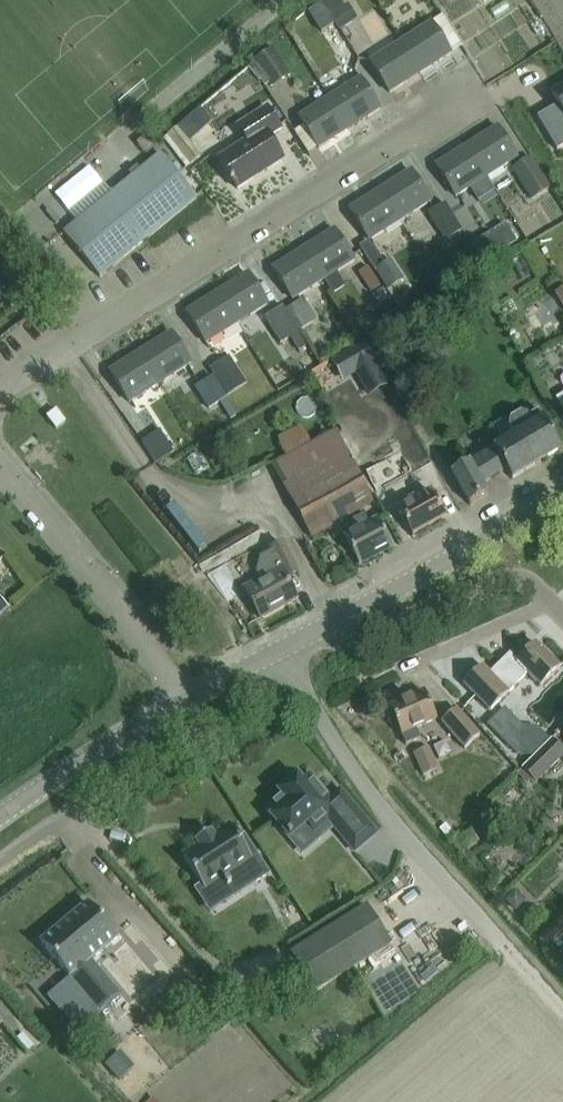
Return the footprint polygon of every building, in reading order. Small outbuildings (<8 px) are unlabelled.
[(339,29),(354,20),(345,6),(341,0),(320,0),(339,29)] [(386,31),(398,23),(383,1),(371,9),(386,31)] [(321,4),(309,10),(321,31),(333,25),(321,4)] [(434,64),(451,53),(439,35),(431,22),(400,41),(420,73),(421,72),(419,70),(432,62),(434,64)] [(420,73),(400,41),(370,60),(390,92),(407,81),(405,79),(418,70),(420,73)] [(271,86),(290,75),(274,49),(256,60),(271,86)] [(363,120),(380,109),(360,77),(329,97),(349,128),(350,128),(348,125),(361,117),(363,120)] [(537,114),(557,148),(562,144),(562,85),(552,92),(558,102),(537,114)] [(349,128),(329,97),(299,116),(319,148),(336,137),(334,134),(347,126),(349,129),(349,128)] [(247,139),(218,158),(226,170),(238,188),(254,178),(267,170),(283,160),(268,137),(281,129),(269,111),(266,106),(237,124),(247,139)] [(487,177),(517,158),(497,126),(466,145),(487,177)] [(179,127),(164,138),(186,168),(190,165),(201,156),(179,127)] [(157,145),(147,133),(137,142),(147,154),(152,149),(157,145)] [(456,196),(487,177),(466,145),(436,165),(456,196)] [(100,277),(148,237),(197,198),(160,153),(63,232),(100,277)] [(531,201),(550,190),(531,159),(513,170),(531,201)] [(400,220),(430,201),(411,170),(380,189),(400,220)] [(369,240),(400,220),(380,189),(349,209),(369,240)] [(452,213),(446,203),(428,214),(445,240),(462,230),(463,230),(452,213)] [(323,280),(354,260),(334,229),(303,248),(323,280)] [(293,299),(323,280),(303,248),(273,268),(293,299)] [(388,290),(394,287),(404,280),(391,260),(375,270),(388,290)] [(368,266),(358,272),(371,292),(381,286),(368,266)] [(237,324),(268,305),(248,273),(217,292),(237,324)] [(339,274),(325,283),(332,293),(346,285),(339,274)] [(0,286),(0,287),(13,302),(24,294),(10,278),(0,286)] [(384,288),(373,295),(380,306),(391,299),(384,288)] [(555,293),(562,307),(562,288),(555,293)] [(207,344),(237,324),(217,292),(186,312),(207,344)] [(299,332),(317,321),(304,299),(286,310),(285,310),(299,332)] [(280,344),(299,332),(285,310),(286,310),(283,305),(264,318),(280,344)] [(160,383),(191,363),(171,332),(140,351),(160,383)] [(130,402),(148,390),(160,383),(140,351),(110,371),(130,402)] [(246,382),(229,355),(210,367),(227,394),(246,382)] [(237,415),(227,397),(213,376),(195,388),(208,409),(220,402),(230,419),(237,415)] [(56,409),(47,416),(56,428),(65,421),(56,409)] [(543,419),(538,412),(528,418),(527,415),(520,413),(511,419),(509,426),(514,436),(451,474),(469,504),(488,493),(482,483),(506,470),(511,479),(561,449),(543,419)] [(155,463),(156,462),(173,451),(160,429),(141,441),(155,463)] [(312,535),(376,500),(337,430),(274,465),(312,535)] [(377,492),(412,473),(401,452),(365,471),(377,492)] [(447,517),(436,498),(432,491),(417,500),(414,495),(396,506),(412,536),(447,517)] [(369,523),(364,515),(350,522),(355,531),(344,537),(359,565),(392,547),(377,519),(369,523)] [(261,618),(297,599),(286,578),(298,572),(288,552),(283,542),(270,549),(272,553),(261,559),(257,572),(261,579),(245,588),(261,618)] [(232,571),(222,577),(234,596),(244,590),(232,571)] [(560,667),(535,643),(517,660),(510,653),(490,673),(482,665),(463,684),(490,711),(529,673),(541,686),(560,667)] [(405,745),(420,738),(416,730),(438,720),(425,691),(389,707),(404,742),(405,745)] [(465,748),(479,735),(456,709),(442,722),(465,748)] [(520,725),(517,753),(525,753),(535,755),(550,739),(536,727),(520,725)] [(562,755),(562,752),(550,739),(535,755),(522,768),(536,781),(562,755)] [(423,776),(438,770),(429,748),(413,754),(423,776)] [(329,819),(354,850),(376,833),(340,790),(330,799),(314,779),(305,786),(298,777),(280,792),(284,797),(267,811),(287,835),(289,838),(292,836),(292,835),(306,823),(313,832),(329,819)] [(448,839),(455,833),(445,822),(439,827),(448,839)] [(198,845),(182,855),(204,889),(222,878),(231,892),(249,880),(252,883),(268,873),(244,837),(240,840),(230,824),(214,835),(211,831),(195,841),(198,845)] [(472,830),(460,838),(467,849),(479,841),(472,830)] [(145,901),(155,894),(143,876),(133,883),(145,901)] [(99,1012),(120,994),(93,962),(119,940),(88,903),(41,943),(99,1012)] [(315,992),(391,944),(367,905),(291,953),(315,992)] [(562,944),(562,919),(560,917),(539,939),(555,952),(562,944)]
